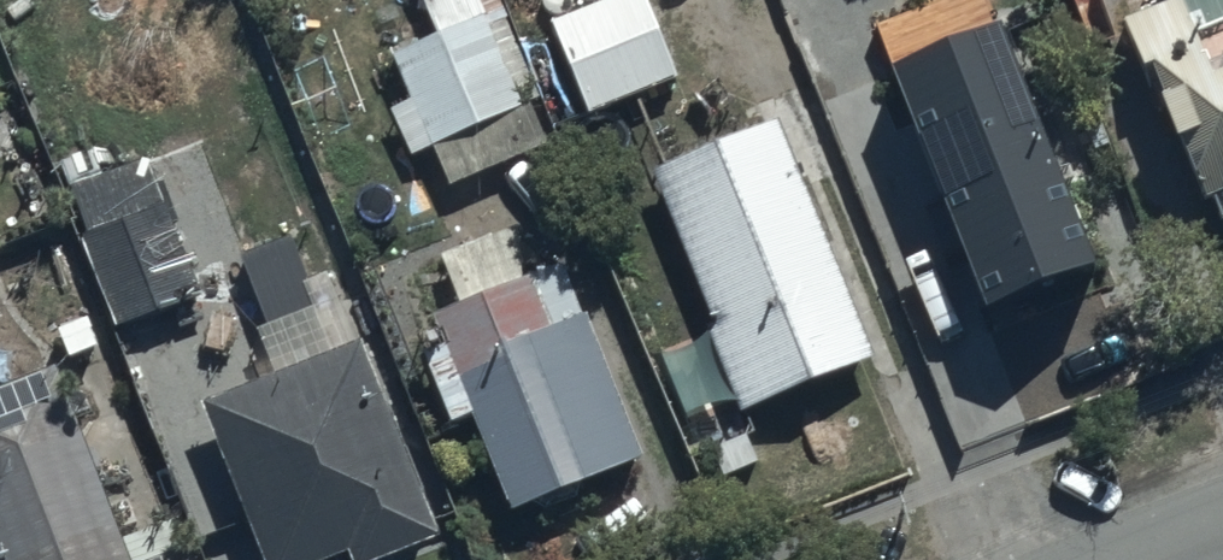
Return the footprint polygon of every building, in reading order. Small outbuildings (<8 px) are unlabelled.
[(389,65),(453,211),(551,168),(528,116),(543,110),(495,0),(413,0),(433,46),(389,65)] [(1159,132),(1195,222),(1222,211),(1222,0),(1172,0),(1180,18),(1121,37),(1144,95),(1153,91),(1168,128),(1159,132)] [(638,5),(551,40),(586,130),(678,94),(673,83),(690,77),(661,4),(641,12),(638,5)] [(777,142),(652,189),(739,425),(872,375),(806,199),(850,183),(812,82),(762,100),(777,142)] [(150,169),(70,197),(87,247),(76,251),(107,341),(198,310),(150,169)] [(291,250),(239,270),(268,344),(319,325),(291,250)] [(566,289),(436,339),(509,528),(643,476),(588,332),(583,333),(566,289)] [(201,422),(255,559),(432,559),(440,557),(363,359),(201,422)] [(96,489),(102,486),(94,464),(87,466),(57,386),(0,408),(0,559),(123,559),(96,489)]
